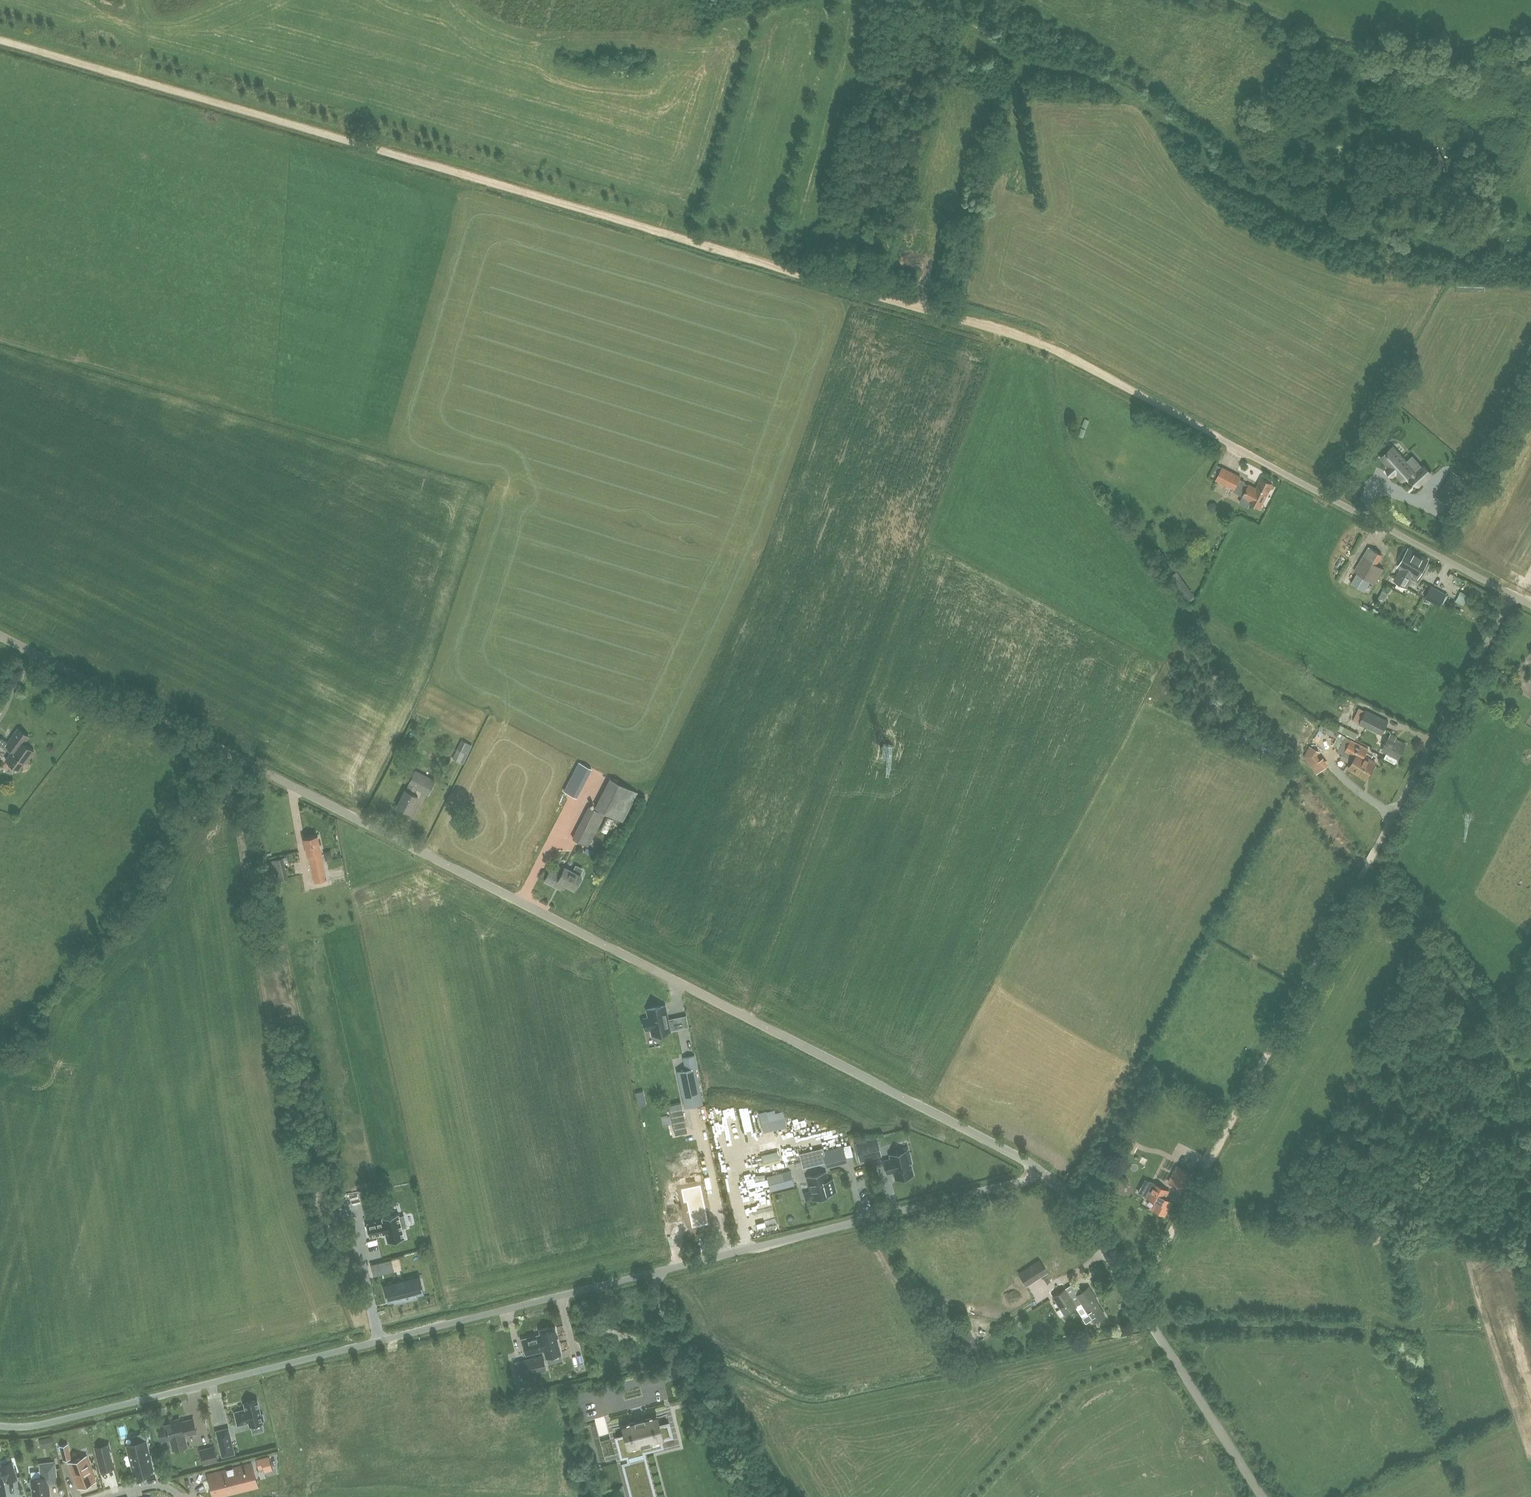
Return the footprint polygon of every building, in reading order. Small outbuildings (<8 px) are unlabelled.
[(1420,466),(1413,472),(1393,450),(1382,460),(1388,467),(1390,469),(1388,471),(1394,477),(1396,475),(1402,482),(1409,475),(1412,479),(1419,487),(1431,476),(1424,468),(1423,469),(1420,466)] [(1240,477),(1230,472),(1222,468),(1216,480),(1234,490),(1240,477)] [(1453,471),(1450,477),(1462,484),(1466,478),(1453,471)] [(1254,493),(1264,499),(1272,484),(1261,478),(1256,489),(1254,493)] [(1260,507),(1264,499),(1254,493),(1256,489),(1248,485),(1240,502),(1249,507),(1251,503),(1260,507)] [(1369,546),(1363,556),(1354,571),(1375,584),(1384,569),(1377,565),(1383,554),(1369,546)] [(1428,560),(1408,548),(1398,566),(1402,568),(1395,580),(1406,587),(1411,578),(1419,582),(1429,564),(1427,562),(1428,560)] [(1440,606),(1446,594),(1431,586),(1425,598),(1440,606)] [(1455,601),(1464,605),(1469,595),(1460,591),(1455,601)] [(1382,735),(1389,721),(1366,709),(1359,724),(1382,735)] [(1339,732),(1322,723),(1321,723),(1321,724),(1319,728),(1336,738),(1339,732)] [(19,768),(27,757),(29,758),(34,750),(24,743),(29,736),(18,728),(8,742),(2,737),(0,739),(0,745),(11,753),(6,759),(10,762),(8,764),(9,766),(14,769),(16,769),(17,767),(19,768)] [(1395,763),(1398,758),(1399,758),(1406,744),(1395,739),(1397,736),(1391,733),(1383,750),(1387,752),(1384,758),(1395,763)] [(1356,756),(1353,760),(1349,768),(1367,778),(1376,763),(1364,756),(1369,748),(1345,736),(1343,742),(1340,747),(1345,750),(1356,756)] [(461,740),(457,748),(467,753),(471,745),(461,740)] [(1309,745),(1304,756),(1317,773),(1329,764),(1323,757),(1321,759),(1317,755),(1320,751),(1309,745)] [(463,763),(467,753),(457,748),(452,758),(463,763)] [(428,794),(435,780),(415,770),(409,784),(406,790),(398,806),(410,812),(418,796),(413,794),(416,787),(428,794)] [(612,779),(597,807),(622,820),(637,792),(612,779)] [(588,846),(605,814),(589,805),(572,838),(588,846)] [(315,882),(327,879),(321,853),(322,852),(318,835),(304,838),(308,856),(309,855),(315,882)] [(280,880),(289,878),(285,863),(284,857),(275,859),(280,880)] [(574,889),(581,876),(565,867),(561,875),(551,870),(545,880),(556,886),(559,881),(574,889)] [(658,1033),(670,1030),(670,1029),(676,1028),(674,1019),(668,1021),(668,1019),(666,1019),(663,1006),(647,1009),(648,1017),(643,1018),(646,1030),(656,1028),(658,1033)] [(697,1068),(695,1055),(683,1057),(686,1069),(678,1071),(685,1107),(703,1103),(695,1068),(697,1068)] [(645,1098),(638,1100),(639,1107),(647,1106),(645,1098)] [(681,1102),(669,1105),(675,1134),(687,1132),(682,1108),(681,1102)] [(1220,1123),(1224,1114),(1215,1110),(1211,1119),(1220,1123)] [(1130,1153),(1136,1141),(1124,1135),(1118,1146),(1130,1153)] [(880,1151),(877,1139),(856,1144),(859,1156),(880,1151)] [(822,1148),(799,1154),(802,1168),(826,1162),(823,1151),(822,1148)] [(894,1171),(896,1179),(913,1174),(910,1163),(911,1162),(909,1152),(899,1155),(898,1153),(890,1155),(891,1159),(884,1161),(887,1172),(894,1171)] [(1183,1189),(1192,1174),(1178,1166),(1169,1182),(1183,1189)] [(1095,1179),(1099,1172),(1094,1169),(1089,1176),(1095,1179)] [(771,1190),(794,1184),(790,1171),(767,1177),(771,1190)] [(813,1199),(831,1195),(830,1193),(835,1192),(833,1183),(828,1184),(825,1172),(808,1177),(813,1199)] [(1145,1178),(1138,1192),(1143,1195),(1146,1197),(1156,1202),(1152,1209),(1163,1215),(1165,1212),(1171,1201),(1165,1198),(1164,1197),(1165,1195),(1168,1190),(1165,1189),(1154,1182),(1151,1181),(1145,1178)] [(701,1185),(681,1189),(684,1202),(687,1202),(692,1228),(709,1225),(701,1185)] [(383,1219),(366,1223),(369,1237),(386,1233),(388,1241),(404,1238),(402,1228),(406,1227),(404,1215),(399,1216),(398,1213),(382,1216),(383,1219)] [(391,1259),(380,1262),(383,1273),(394,1271),(391,1259)] [(390,1289),(388,1290),(391,1301),(394,1301),(397,1300),(398,1303),(418,1298),(418,1295),(419,1294),(416,1283),(415,1283),(414,1276),(388,1283),(390,1289)] [(1062,1283),(1049,1291),(1053,1297),(1060,1308),(1064,1314),(1076,1307),(1083,1318),(1086,1323),(1092,1319),(1094,1322),(1105,1315),(1096,1301),(1093,1297),(1095,1296),(1089,1286),(1081,1292),(1077,1294),(1079,1299),(1074,1302),(1066,1288),(1062,1283)] [(930,1310),(938,1324),(943,1322),(935,1307),(930,1310)] [(523,1339),(527,1354),(544,1350),(546,1355),(561,1351),(559,1343),(560,1343),(560,1342),(558,1342),(557,1337),(558,1336),(557,1336),(555,1329),(547,1331),(547,1329),(540,1331),(541,1335),(523,1339)] [(518,1361),(521,1376),(546,1370),(543,1355),(518,1361)] [(257,1399),(244,1403),(246,1410),(243,1411),(243,1410),(234,1412),(238,1425),(249,1422),(250,1425),(263,1422),(257,1399)] [(660,1439),(672,1436),(671,1432),(670,1432),(668,1424),(663,1425),(659,1426),(656,1416),(645,1419),(644,1418),(643,1418),(642,1417),(643,1420),(637,1421),(636,1419),(635,1420),(636,1420),(634,1421),(635,1422),(623,1425),(626,1435),(610,1439),(600,1441),(605,1462),(622,1458),(632,1496),(655,1496),(645,1459),(644,1454),(663,1449),(660,1439)] [(162,1441),(171,1438),(174,1450),(187,1446),(186,1441),(184,1435),(196,1432),(193,1419),(181,1422),(180,1419),(158,1424),(159,1426),(158,1429),(158,1432),(159,1434),(159,1436),(162,1438),(162,1441)] [(230,1438),(219,1440),(223,1456),(234,1453),(230,1438)] [(128,1445),(135,1474),(152,1469),(145,1440),(128,1445)] [(64,1459),(71,1457),(67,1444),(60,1446),(64,1459)] [(105,1457),(111,1456),(108,1444),(96,1447),(102,1471),(114,1467),(113,1467),(108,1468),(105,1457)] [(204,1463),(217,1460),(214,1447),(201,1450),(204,1463)] [(271,1470),(268,1455),(255,1458),(258,1469),(263,1468),(264,1471),(271,1470)] [(69,1463),(72,1472),(78,1487),(95,1480),(86,1456),(69,1463)] [(4,1495),(6,1495),(3,1481),(7,1480),(7,1481),(17,1478),(15,1472),(11,1461),(2,1464),(2,1466),(0,1466),(0,1496),(5,1496),(4,1495)] [(50,1496),(49,1484),(57,1483),(56,1467),(54,1468),(53,1461),(40,1463),(41,1477),(31,1478),(31,1480),(30,1482),(31,1486),(32,1487),(33,1496),(43,1496),(50,1496)] [(227,1469),(209,1474),(211,1480),(210,1480),(213,1490),(225,1487),(226,1492),(239,1489),(238,1484),(249,1481),(247,1471),(246,1471),(245,1465),(251,1464),(251,1463),(234,1468),(233,1466),(232,1466),(233,1468),(227,1469),(227,1467),(226,1468),(227,1469)]
